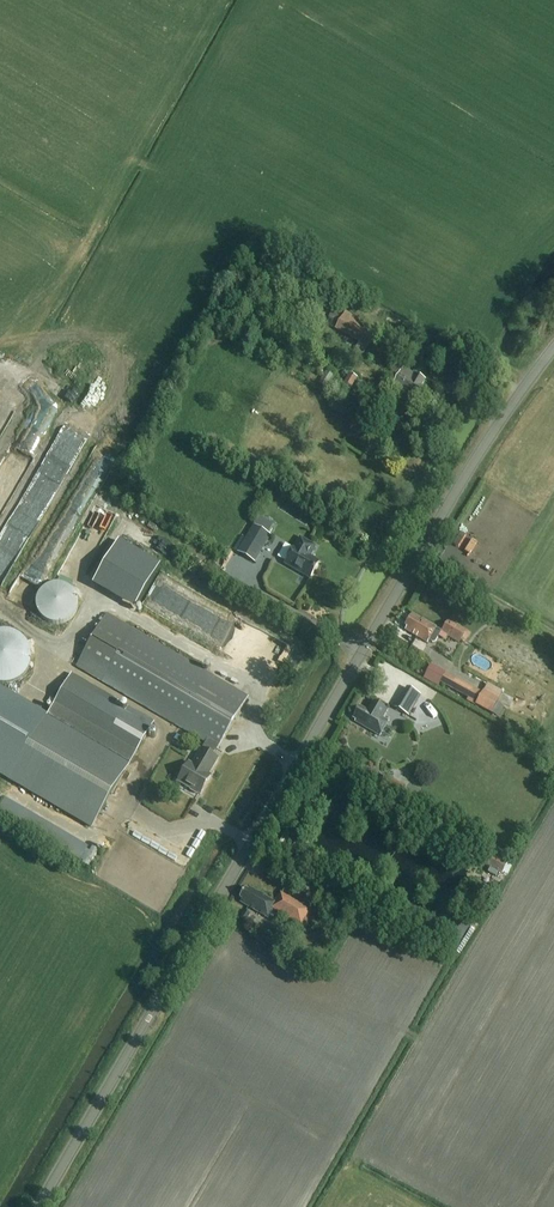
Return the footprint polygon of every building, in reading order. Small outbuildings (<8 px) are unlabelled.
[(346,312),(335,330),(358,343),(354,351),(362,356),(374,334),(362,327),(364,322),(346,312)] [(416,401),(423,389),(421,387),(424,381),(397,365),(392,374),(395,375),(392,380),(395,382),(392,388),(408,397),(408,396),(416,401)] [(350,373),(342,386),(350,391),(358,378),(350,373)] [(33,392),(51,401),(56,391),(37,382),(33,392)] [(242,535),(234,549),(238,552),(243,555),(255,562),(270,536),(268,535),(274,526),(259,517),(254,526),(246,538),(242,535)] [(318,561),(308,556),(314,546),(299,538),(294,547),(293,547),(284,563),(309,578),(318,561)] [(267,567),(275,553),(266,548),(258,562),(267,567)] [(285,581),(289,575),(281,571),(278,577),(285,581)] [(87,574),(78,590),(118,612),(133,584),(111,572),(105,583),(87,574)] [(441,631),(436,628),(437,628),(413,613),(405,626),(407,627),(405,630),(428,643),(429,641),(432,643),(436,643),(439,637),(445,641),(448,637),(460,644),(467,632),(448,620),(441,631)] [(248,698),(108,616),(78,668),(207,743),(203,751),(201,749),(187,774),(183,772),(177,782),(191,790),(190,791),(196,794),(196,793),(199,795),(210,777),(208,775),(218,760),(213,757),(217,749),(218,750),(248,698)] [(51,650),(43,654),(46,660),(54,656),(51,650)] [(447,672),(441,683),(459,693),(468,698),(467,701),(475,706),(475,705),(491,714),(492,713),(498,717),(504,707),(497,703),(503,692),(488,684),(482,693),(447,672)] [(90,833),(151,729),(155,722),(128,707),(124,714),(114,708),(118,701),(71,673),(67,680),(45,718),(0,692),(0,781),(90,833)] [(452,700),(455,694),(438,685),(435,691),(415,680),(412,686),(457,709),(460,704),(452,700)] [(408,716),(420,696),(408,688),(395,709),(408,716)] [(455,695),(454,702),(463,704),(464,697),(455,695)] [(360,706),(352,719),(356,721),(355,722),(380,737),(389,721),(384,718),(389,711),(373,702),(368,711),(360,706)] [(461,706),(458,712),(474,720),(477,715),(461,706)] [(499,873),(503,875),(509,865),(488,854),(483,864),(490,868),(488,872),(496,877),(499,873)] [(276,903),(249,888),(248,891),(245,890),(240,898),(243,899),(241,902),(267,918),(272,909),(301,926),(310,910),(281,894),(276,903)] [(486,905),(493,892),(487,889),(480,901),(486,905)] [(245,910),(241,917),(247,921),(251,914),(245,910)]
